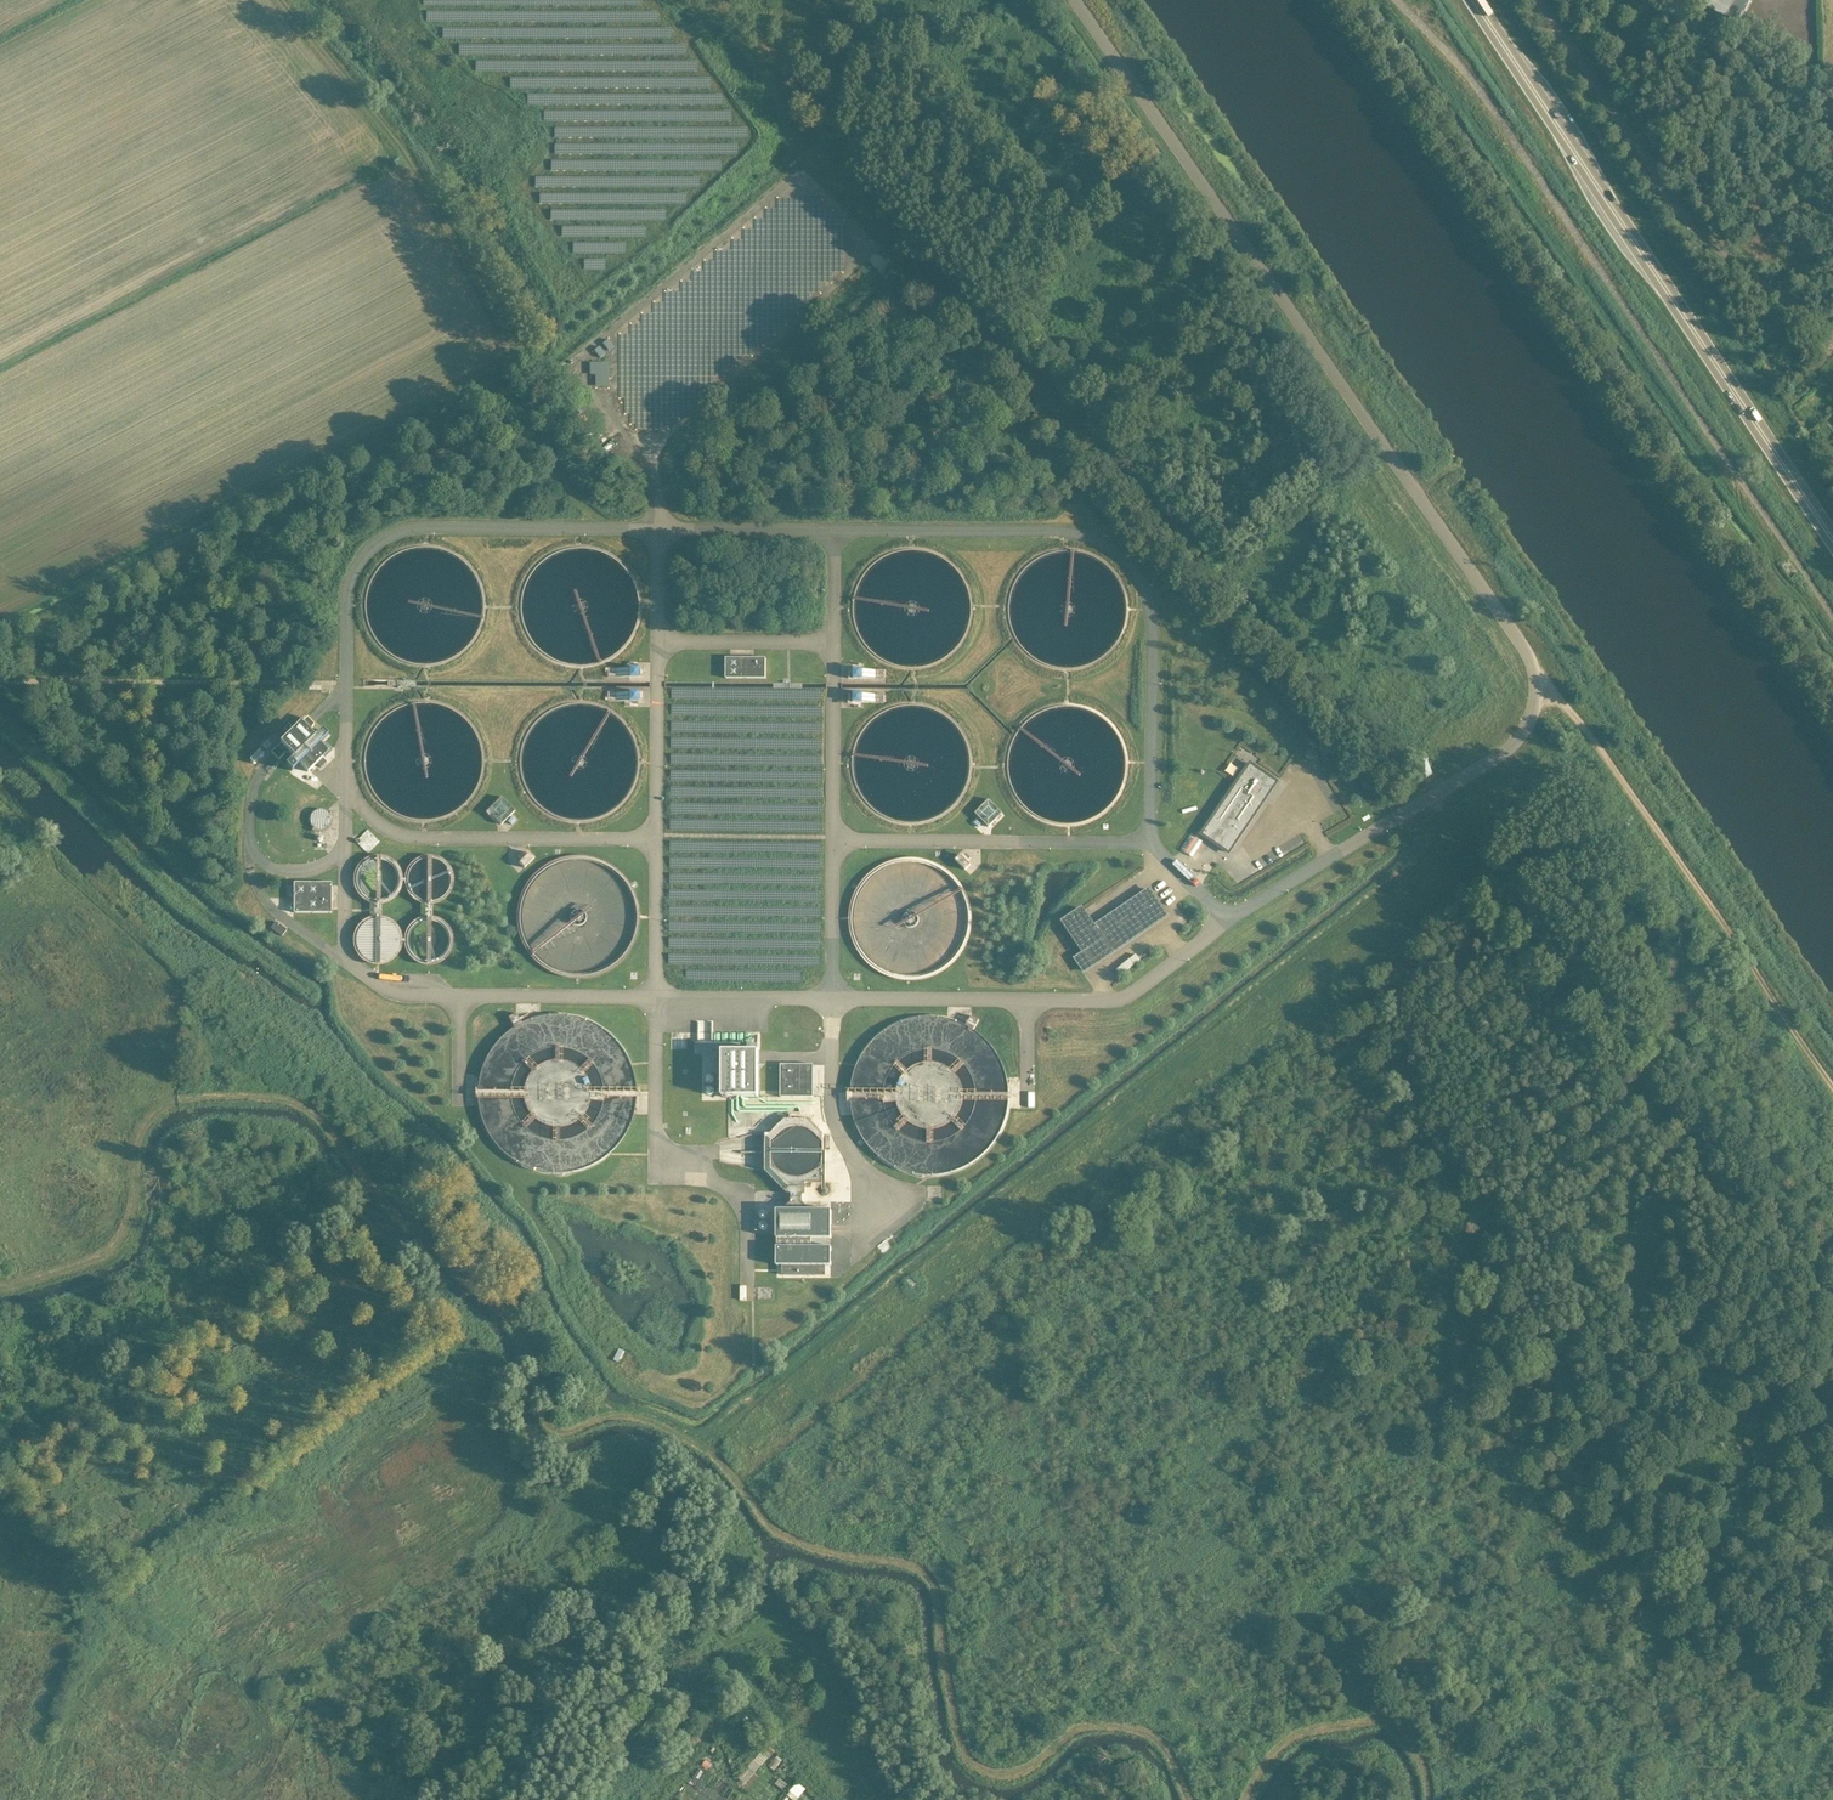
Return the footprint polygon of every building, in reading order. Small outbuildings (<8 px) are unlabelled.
[(726,657),(726,677),(766,678),(766,657),(754,657),(730,657),(726,657)] [(642,692),(607,693),(608,701),(624,701),(629,701),(642,701),(642,692)] [(849,693),(849,701),(854,702),(864,702),(883,702),(883,698),(883,693),(849,693)] [(287,737),(273,751),(280,759),(288,751),(294,757),(286,765),(292,771),(300,763),(308,772),(317,763),(321,768),(327,762),(325,760),(323,758),(328,752),(322,746),(320,743),(328,736),(322,730),(314,737),(308,731),(313,726),(306,719),(294,730),(286,722),(279,729),(287,737)] [(1276,782),(1250,762),(1202,834),(1229,852),(1276,782)] [(501,796),(488,810),(501,824),(512,813),(515,810),(501,796)] [(989,799),(976,813),(978,815),(989,826),(1003,813),(989,799)] [(309,826),(326,827),(327,810),(310,809),(309,826)] [(356,841),(368,853),(380,841),(368,829),(356,841)] [(1181,849),(1192,855),(1201,840),(1191,834),(1181,849)] [(529,852),(519,863),(524,868),(534,858),(529,852)] [(961,854),(955,860),(965,870),(971,865),(961,854)] [(400,883),(400,879),(400,874),(398,870),(397,867),(394,864),(391,861),(386,858),(380,857),(377,857),(372,857),(368,859),(364,861),(361,864),(358,868),(356,872),(355,876),(355,880),(355,884),(357,889),(359,892),(362,896),(366,899),(369,900),(374,902),(379,902),(383,901),(387,900),(392,897),(394,895),(397,891),(399,887),(400,883)] [(451,886),(452,881),(452,878),(450,873),(448,869),(445,865),(441,861),(436,859),(431,858),(428,858),(423,859),(419,861),(416,863),(413,865),(410,868),(408,873),(407,876),(406,881),(407,886),(409,890),(411,894),(414,897),(417,900),(422,902),(426,903),(430,904),(435,903),(439,901),(443,899),(445,897),(448,893),(450,890),(451,886)] [(294,885),(294,912),(332,912),(332,909),(332,885),(332,882),(294,882),(294,885)] [(1083,905),(1061,921),(1081,950),(1082,952),(1083,953),(1087,951),(1096,965),(1169,916),(1149,887),(1095,923),(1085,909),(1083,905)] [(400,944),(400,941),(400,937),(398,932),(396,928),(393,924),(389,921),(385,919),(381,918),(376,918),(372,919),(368,920),(363,923),(360,925),(358,929),(356,933),(355,937),(355,941),(355,946),(356,950),(359,954),(362,957),(366,960),(369,962),(374,963),(378,963),(383,963),(387,961),(390,959),(394,956),(396,953),(398,949),(400,944)] [(451,947),(451,942),(451,937),(449,932),(446,927),(444,925),(440,922),(436,920),(432,919),(427,919),(422,920),(418,922),(414,924),(411,927),(409,930),(407,934),(406,938),(406,943),(407,948),(408,951),(410,955),(414,959),(417,961),(421,963),(426,964),(429,964),(434,964),(439,962),(442,960),(445,957),(447,955),(449,951),(451,947)] [(276,922),(271,928),(282,936),(287,930),(276,922)] [(516,1013),(509,1017),(514,1026),(521,1022),(516,1013)] [(972,1016),(967,1024),(974,1029),(979,1020),(972,1016)] [(722,1050),(722,1096),(758,1096),(758,1050),(722,1050)] [(781,1064),(781,1096),(788,1096),(813,1096),(813,1064),(788,1064),(781,1064)] [(766,1133),(766,1171),(785,1190),(788,1194),(791,1194),(791,1202),(783,1209),(777,1209),(777,1234),(777,1237),(778,1237),(777,1264),(782,1264),(782,1274),(826,1275),(826,1264),(831,1264),(831,1246),(812,1246),(812,1237),(831,1237),(831,1236),(831,1221),(831,1209),(811,1209),(803,1201),(803,1194),(806,1194),(806,1181),(823,1182),(822,1190),(826,1190),(826,1151),(823,1151),(823,1133),(809,1118),(785,1118),(771,1132),(766,1132),(766,1133)] [(619,1349),(613,1360),(618,1363),(623,1351),(619,1349)]
